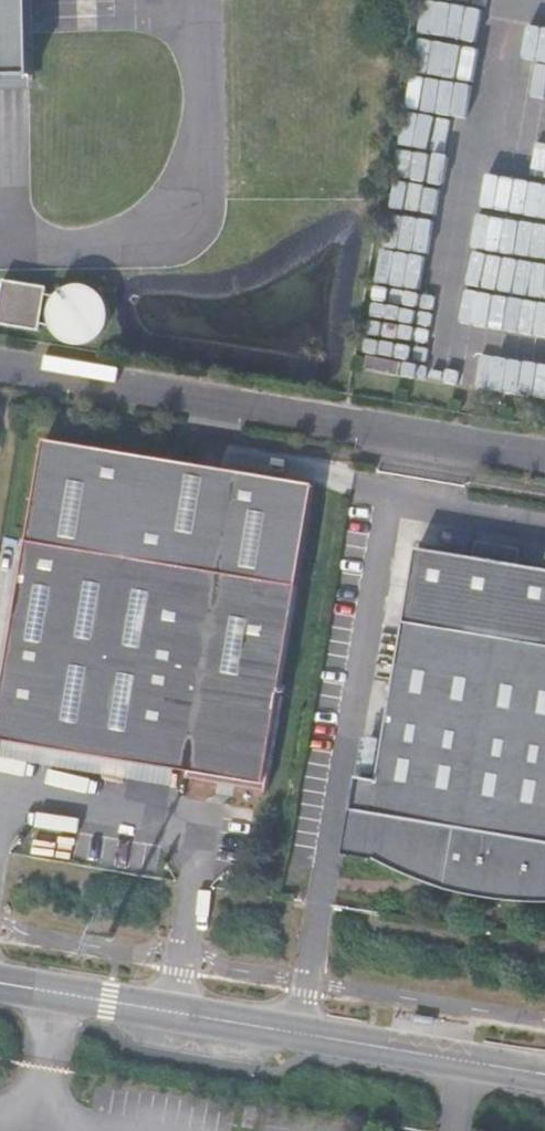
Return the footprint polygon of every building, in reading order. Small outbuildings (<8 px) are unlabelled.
[(34,78),(35,0),(0,0),(0,77),(34,78)] [(0,272),(0,317),(34,322),(35,315),(40,316),(43,323),(54,334),(70,338),(85,335),(97,323),(101,308),(97,292),(86,280),(70,276),(54,280),(46,287),(40,286),(41,279),(0,272)] [(45,438),(0,709),(0,733),(8,735),(179,766),(198,769),(196,775),(228,780),(245,783),(270,787),(288,692),(279,691),(315,483),(45,438)] [(406,618),(379,769),(353,765),(338,849),(386,856),(434,869),(444,885),(507,902),(544,906),(544,558),(421,536),(406,618)] [(176,779),(179,766),(8,735),(5,750),(176,779)] [(243,794),(245,783),(228,780),(226,791),(243,794)] [(434,869),(386,856),(408,870),(444,885),(434,869)]
